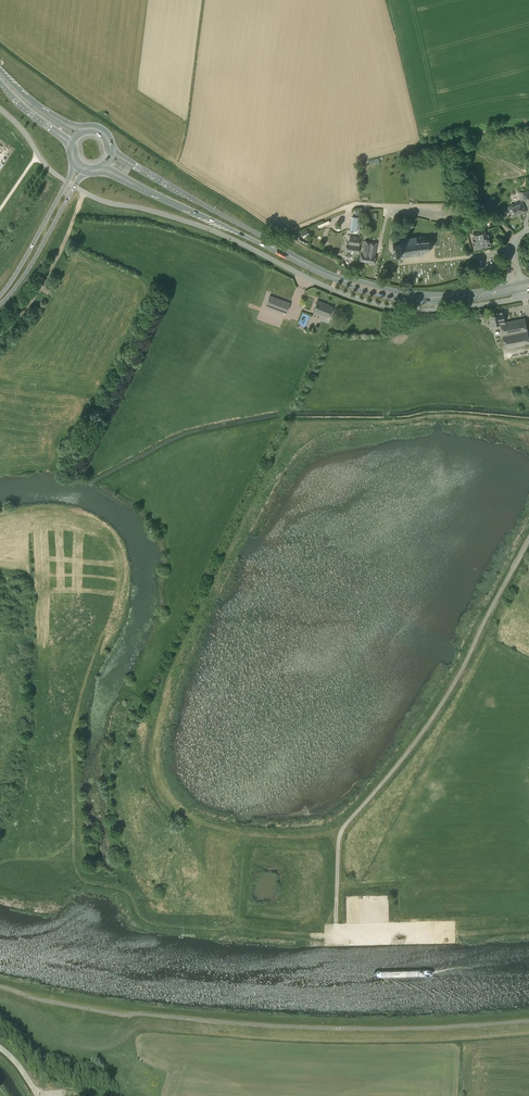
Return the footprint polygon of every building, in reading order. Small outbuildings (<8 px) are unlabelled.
[(512,217),(526,211),(521,201),(508,207),(512,217)] [(357,231),(359,217),(352,216),(350,230),(357,231)] [(485,235),(484,230),(478,231),(477,228),(470,230),(471,235),(473,234),(474,237),(472,238),(474,249),(490,245),(488,234),(485,235)] [(359,245),(360,237),(350,235),(349,244),(347,243),(346,251),(358,253),(359,245)] [(426,240),(425,236),(400,239),(401,244),(393,245),(394,253),(402,252),(402,256),(423,254),(422,253),(426,252),(426,249),(429,248),(432,246),(431,242),(428,240),(426,240)] [(367,261),(370,242),(364,241),(362,254),(361,253),(359,260),(367,261)] [(370,242),(367,261),(375,263),(376,256),(375,256),(377,243),(370,242)] [(286,314),(290,302),(270,295),(265,306),(286,314)] [(329,316),(333,307),(329,305),(317,300),(313,311),(325,316),(325,315),(329,316)] [(502,311),(495,312),(495,313),(491,314),(492,324),(497,323),(498,326),(500,325),(505,348),(528,343),(528,341),(524,318),(505,322),(502,311)]
